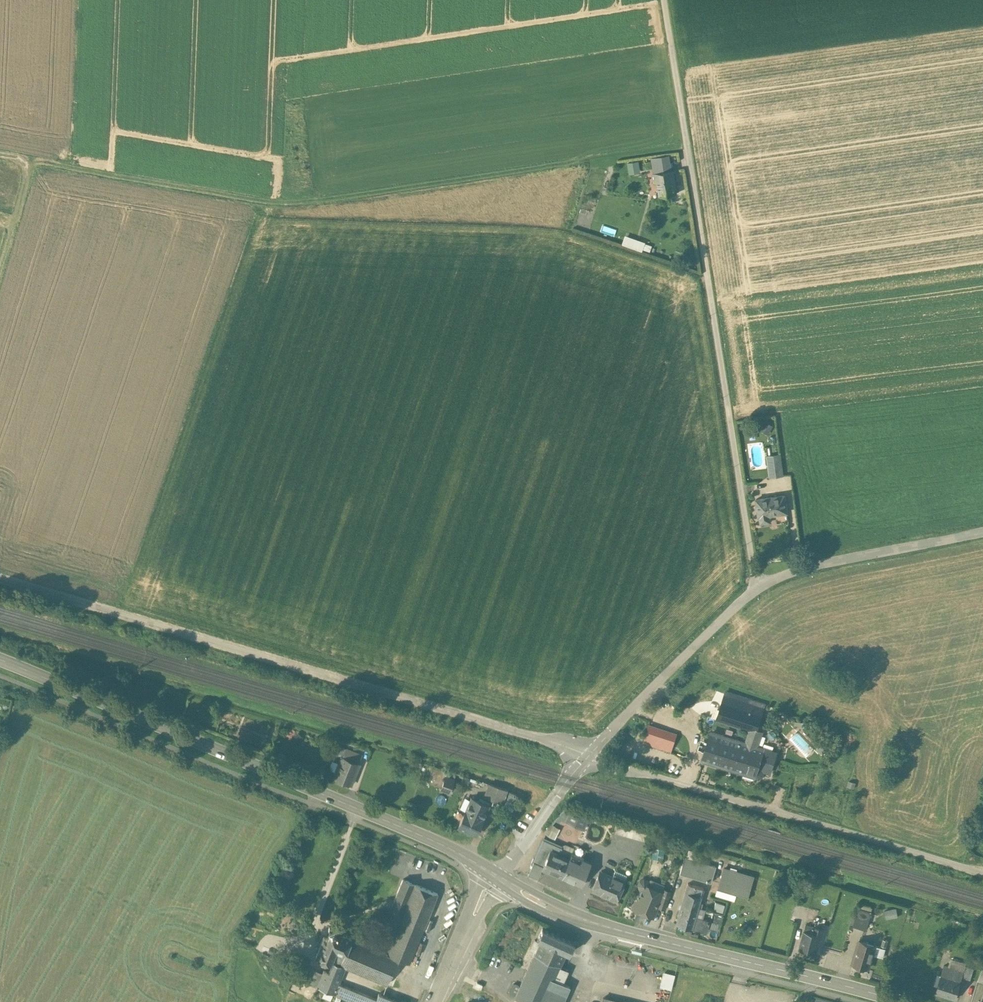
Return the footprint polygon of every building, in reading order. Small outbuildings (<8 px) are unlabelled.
[(673,155),(655,157),(660,198),(680,195),(673,155)] [(648,240),(627,232),(623,243),(645,251),(648,240)] [(773,426),(766,422),(761,430),(768,435),(773,426)] [(783,453),(768,455),(769,467),(771,477),(786,475),(783,453)] [(785,495),(756,501),(756,504),(759,518),(761,518),(762,524),(771,522),(770,516),(788,513),(786,504),(785,495)] [(765,706),(725,693),(716,719),(719,720),(742,727),(751,730),(756,732),(756,731),(759,725),(765,706)] [(676,734),(649,726),(643,743),(671,752),(676,734)] [(746,743),(712,732),(702,760),(756,776),(759,777),(762,775),(763,769),(770,771),(774,760),(776,752),(764,748),(757,746),(761,733),(756,731),(756,732),(751,730),(746,743)] [(832,747),(824,741),(820,747),(827,753),(832,747)] [(361,754),(346,748),(342,756),(358,762),(361,754)] [(358,762),(342,756),(340,763),(356,769),(359,763),(358,762)] [(356,769),(340,763),(334,778),(350,784),(356,769)] [(453,780),(445,777),(441,789),(449,792),(453,780)] [(507,790),(490,784),(485,796),(502,802),(507,790)] [(488,805),(471,797),(465,810),(483,818),(488,805)] [(563,809),(554,820),(560,822),(562,818),(567,820),(571,809),(566,808),(563,809)] [(588,817),(571,809),(567,820),(583,828),(588,817)] [(483,818),(465,810),(458,826),(476,834),(483,818)] [(551,823),(545,834),(554,839),(560,828),(551,823)] [(543,839),(533,861),(543,866),(550,850),(559,854),(562,847),(543,839)] [(586,850),(575,845),(569,858),(570,858),(580,863),(582,858),(585,851),(586,852),(586,850)] [(559,854),(550,850),(543,866),(542,868),(562,877),(570,858),(569,858),(559,854)] [(696,861),(684,857),(680,874),(691,877),(696,861)] [(580,863),(570,858),(562,877),(581,885),(589,867),(588,866),(580,863)] [(590,862),(582,858),(580,863),(588,866),(590,862)] [(715,866),(696,861),(691,877),(711,883),(715,866)] [(753,877),(724,868),(718,888),(747,897),(753,877)] [(626,875),(615,870),(612,877),(600,871),(592,890),(616,900),(624,882),(623,882),(626,875)] [(403,879),(375,946),(351,936),(340,964),(345,966),(386,984),(397,958),(409,963),(437,893),(403,879)] [(662,892),(648,886),(649,884),(648,880),(644,879),(640,880),(638,884),(639,888),(641,889),(633,908),(653,916),(657,906),(662,892)] [(704,888),(689,883),(677,924),(707,932),(710,921),(696,917),(704,888)] [(671,892),(663,889),(662,892),(657,906),(665,909),(671,892)] [(715,901),(713,909),(722,911),(724,903),(715,901)] [(873,908),(860,904),(859,908),(871,912),(873,908)] [(871,912),(859,908),(853,926),(866,929),(871,912)] [(896,909),(884,911),(886,919),(898,917),(896,909)] [(329,931),(327,937),(323,936),(316,955),(331,962),(334,964),(335,962),(340,964),(351,936),(342,932),(345,926),(337,923),(334,927),(331,926),(329,927),(328,929),(329,931)] [(823,930),(806,925),(800,948),(816,952),(819,938),(821,938),(823,930)] [(574,942),(543,928),(538,940),(541,942),(565,953),(569,954),(574,942)] [(875,945),(859,941),(853,963),(868,968),(872,954),(883,957),(885,949),(875,946),(875,945)] [(541,942),(515,998),(523,1001),(562,1001),(569,987),(562,984),(568,970),(559,966),(565,953),(541,942)] [(967,964),(951,959),(948,967),(965,972),(966,966),(967,964)] [(330,972),(324,970),(321,977),(318,986),(334,993),(339,983),(345,966),(340,964),(335,962),(334,964),(330,972)] [(324,970),(312,965),(310,972),(313,973),(312,973),(321,977),(324,970)] [(310,972),(297,966),(295,973),(310,979),(312,973),(313,973),(310,972)] [(945,966),(936,997),(953,1001),(956,1001),(963,977),(965,972),(948,967),(945,966)] [(973,968),(966,966),(965,972),(963,977),(970,979),(973,968)] [(670,988),(673,973),(661,971),(658,986),(670,988)] [(339,983),(334,993),(356,1001),(375,1001),(376,998),(339,983)] [(378,993),(376,998),(375,1001),(401,1001),(378,993)]
